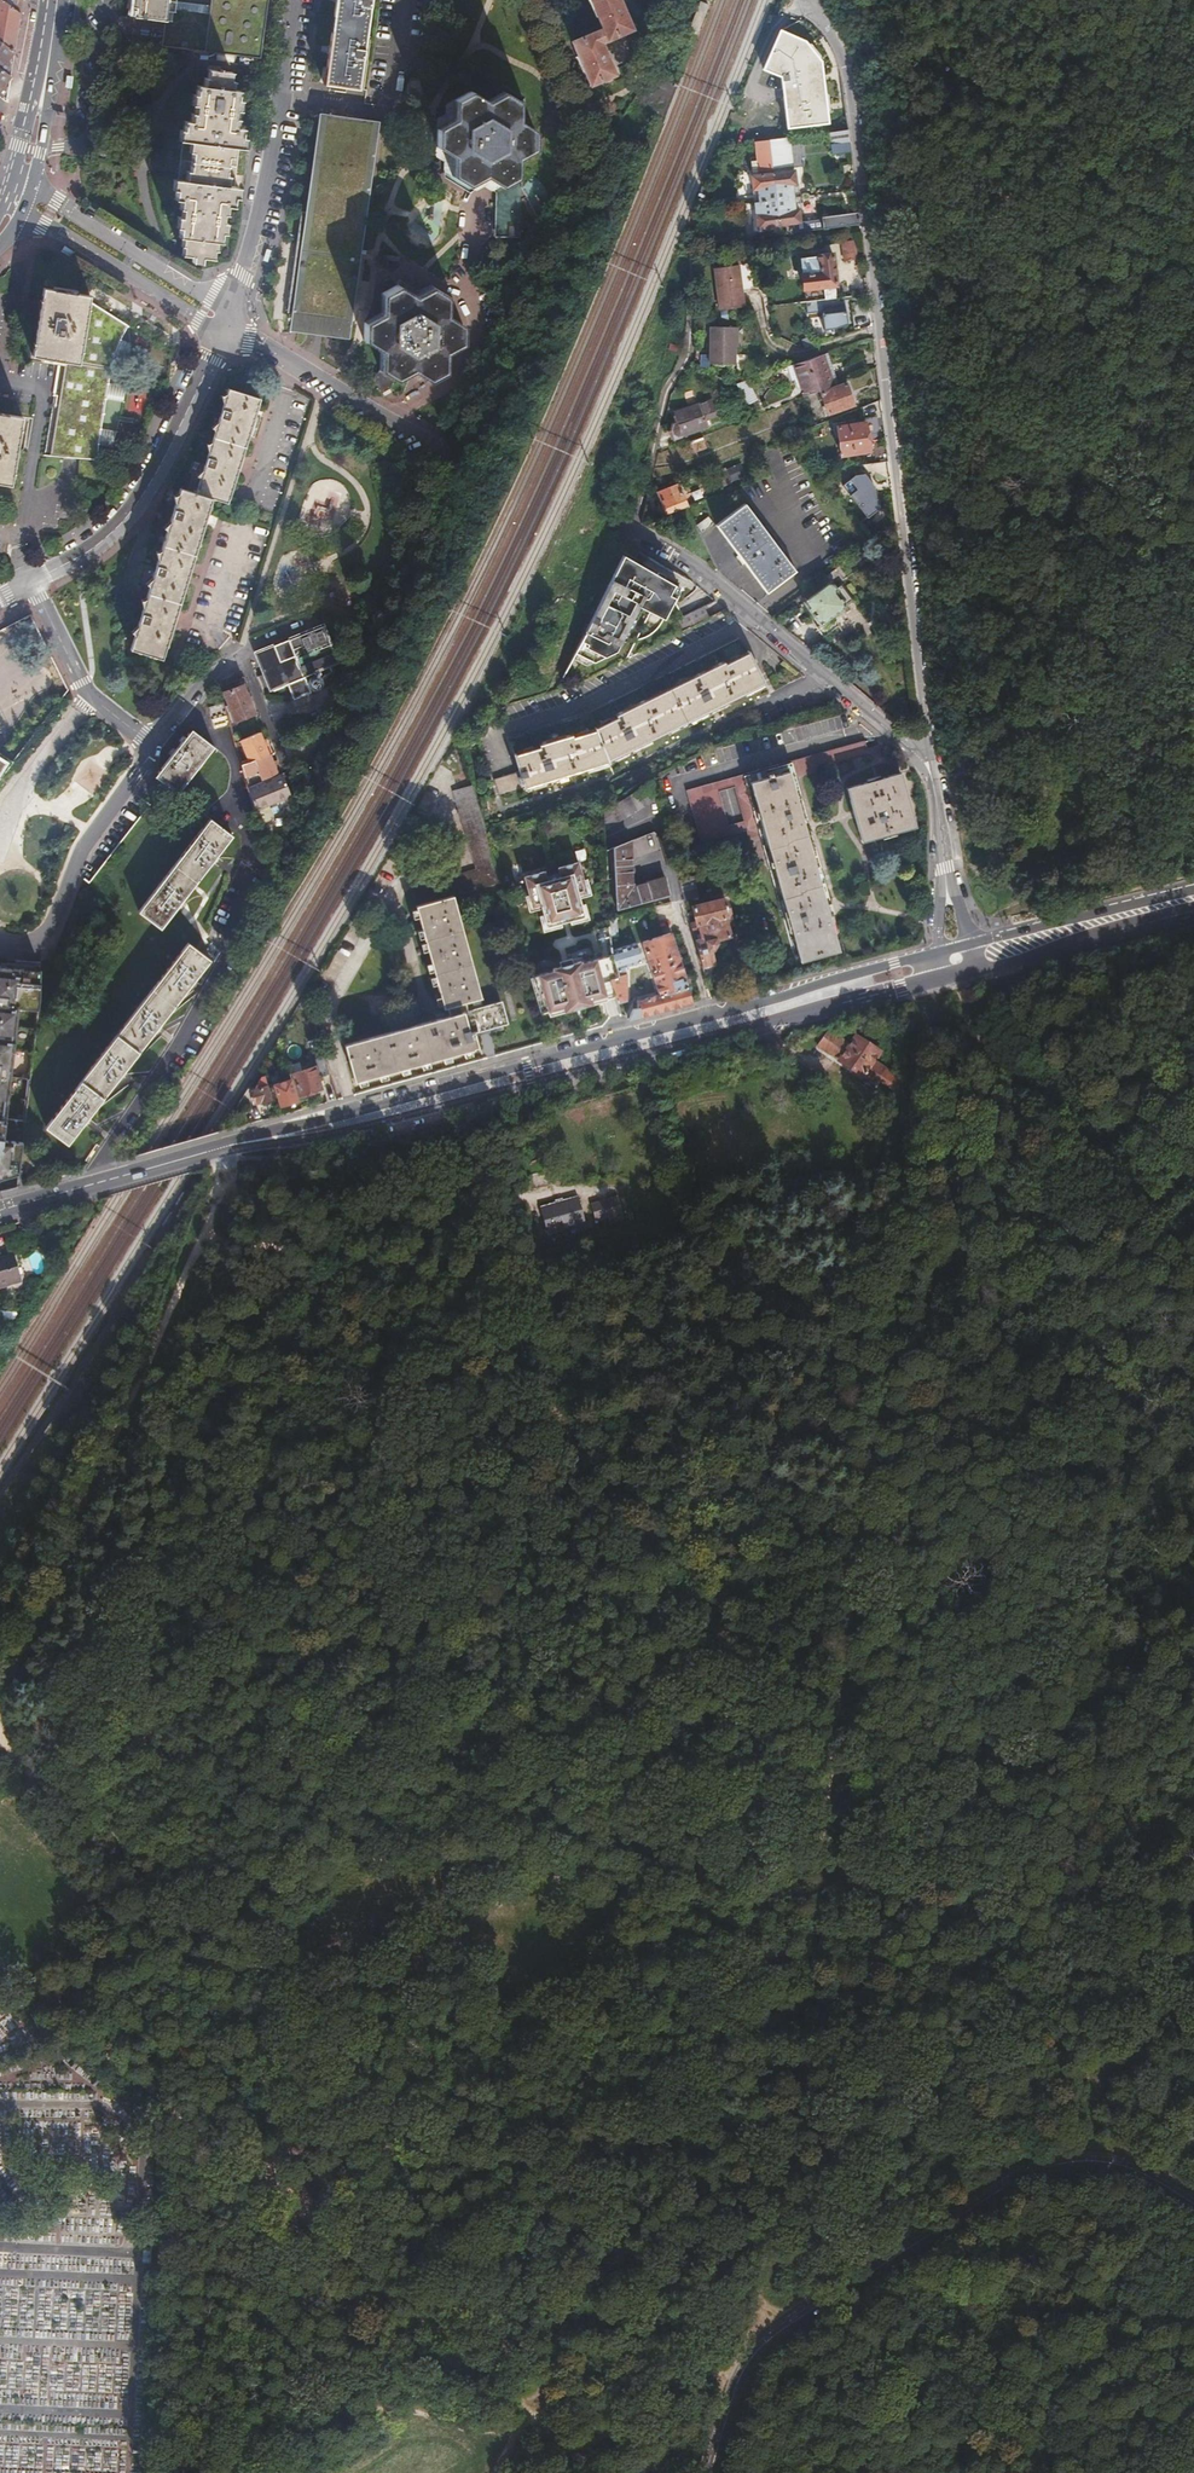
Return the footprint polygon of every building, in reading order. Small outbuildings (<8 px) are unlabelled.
[(2,0),(0,0),(0,40),(15,51),(21,13),(2,0)] [(21,13),(23,2),(23,0),(2,0),(21,13)] [(131,8),(130,17),(161,21),(158,43),(259,57),(266,11),(268,0),(132,0),(131,8)] [(322,83),(356,87),(367,0),(332,0),(322,83)] [(602,29),(572,42),(577,56),(576,56),(582,71),(585,71),(591,85),(614,75),(606,55),(603,56),(600,51),(604,49),(601,43),(631,30),(623,10),(620,11),(618,6),(620,4),(619,0),(590,0),(602,29)] [(702,1),(692,29),(701,32),(711,4),(702,1)] [(804,38),(778,26),(760,66),(780,75),(786,126),(827,121),(819,56),(804,38)] [(15,51),(0,40),(0,96),(6,100),(6,98),(15,51)] [(179,237),(179,242),(177,253),(189,254),(189,260),(197,261),(198,256),(210,257),(211,244),(212,241),(215,241),(216,234),(220,234),(221,223),(217,222),(218,214),(222,214),(224,205),(228,205),(229,197),(234,197),(235,186),(224,184),(225,173),(222,173),(223,156),(228,157),(229,146),(240,147),(241,138),(237,138),(238,128),(233,127),(234,119),(230,118),(231,109),(236,110),(237,100),(233,100),(234,90),(230,90),(231,80),(227,79),(228,71),(205,69),(203,76),(200,76),(199,86),(194,85),(192,94),(189,94),(188,103),(191,103),(190,113),(186,112),(185,120),(180,120),(179,130),(176,130),(175,139),(186,140),(185,151),(188,151),(186,168),(183,168),(181,180),(170,178),(168,189),(171,189),(170,198),(176,199),(175,208),(178,209),(177,218),(173,217),(172,228),(176,229),(175,236),(179,237)] [(435,127),(434,147),(450,157),(450,175),(466,185),(481,176),(497,186),(515,176),(515,158),(531,149),(532,130),(515,120),(516,101),(501,93),(484,102),(466,91),(451,99),(451,119),(435,127)] [(318,115),(290,323),(338,331),(348,260),(397,266),(415,127),(318,115)] [(848,142),(847,130),(828,132),(830,144),(848,142)] [(772,173),(775,201),(792,198),(791,184),(796,183),(794,170),(793,170),(789,137),(779,139),(768,140),(772,173)] [(756,190),(757,203),(775,201),(772,173),(768,140),(754,142),(756,157),(748,158),(750,176),(749,176),(751,190),(756,190)] [(850,152),(848,142),(830,144),(830,149),(831,155),(850,152)] [(792,198),(801,197),(799,183),(796,183),(791,184),(792,198)] [(802,209),(801,197),(792,198),(794,210),(799,209),(802,209)] [(775,201),(778,225),(800,222),(799,209),(794,210),(792,198),(775,201)] [(757,203),(753,203),(754,214),(755,228),(778,225),(775,201),(757,203)] [(420,213),(417,233),(437,237),(441,216),(420,213)] [(837,214),(820,216),(822,225),(839,223),(837,214)] [(847,228),(859,227),(857,214),(840,217),(841,229),(847,228)] [(853,241),(851,234),(839,236),(841,243),(853,241)] [(853,241),(841,243),(836,244),(838,261),(843,260),(844,262),(855,258),(853,241)] [(831,253),(798,257),(802,288),(822,286),(823,295),(833,294),(832,285),(835,285),(831,253)] [(747,264),(722,267),(728,308),(752,305),(747,264)] [(362,322),(362,340),(377,350),(377,369),(393,379),(411,370),(425,380),(441,371),(442,352),(458,342),(460,325),(444,314),(444,296),(429,286),(413,295),(396,285),(379,293),(379,312),(362,322)] [(42,304),(34,358),(60,362),(44,458),(97,460),(106,400),(107,392),(111,375),(114,364),(119,351),(127,329),(89,304),(90,298),(44,292),(42,304)] [(849,322),(844,310),(820,312),(823,331),(849,322)] [(735,327),(709,327),(710,364),(735,364),(735,327)] [(832,385),(836,383),(827,354),(822,356),(832,385)] [(802,397),(832,385),(822,356),(772,372),(776,386),(796,379),(802,397)] [(746,381),(736,384),(742,406),(753,403),(746,381)] [(846,383),(820,393),(828,415),(854,405),(846,383)] [(193,493),(208,499),(225,503),(257,399),(225,390),(193,493)] [(672,424),(671,431),(673,438),(708,426),(706,419),(717,415),(712,400),(675,412),(678,422),(672,424)] [(12,486),(23,420),(0,416),(0,484),(12,486)] [(864,423),(836,426),(840,455),(868,452),(864,423)] [(702,437),(691,442),(694,451),(706,447),(702,437)] [(728,469),(720,472),(726,487),(734,484),(728,469)] [(848,495),(866,518),(876,510),(874,486),(864,474),(854,475),(848,480),(856,489),(848,495)] [(657,492),(665,515),(687,507),(678,484),(657,492)] [(208,499),(193,493),(177,488),(128,649),(159,658),(208,499)] [(744,504),(715,525),(738,556),(736,557),(742,565),(744,564),(766,593),(796,571),(744,504)] [(707,516),(696,525),(701,532),(712,523),(707,516)] [(640,565),(622,555),(571,658),(586,666),(615,651),(638,607),(649,612),(663,619),(679,588),(652,572),(649,577),(645,575),(633,579),(632,573),(636,572),(640,565)] [(652,572),(640,565),(636,572),(632,573),(633,579),(645,575),(649,577),(652,572)] [(827,584),(804,602),(821,626),(817,628),(824,637),(840,626),(833,617),(844,608),(833,594),(834,593),(827,584)] [(680,618),(689,626),(708,617),(703,607),(680,618)] [(299,621),(303,632),(316,626),(312,616),(299,621)] [(30,618),(0,634),(0,752),(19,762),(69,696),(30,618)] [(675,620),(681,631),(689,626),(680,618),(675,620)] [(320,625),(251,653),(262,681),(258,682),(263,695),(267,694),(272,705),(288,699),(291,704),(311,696),(305,680),(337,668),(336,665),(320,625)] [(520,772),(495,781),(501,799),(611,764),(610,762),(720,708),(765,686),(749,653),(738,639),(588,714),(589,715),(510,740),(520,772)] [(243,687),(223,695),(227,706),(225,706),(231,722),(233,721),(234,722),(253,714),(243,687)] [(191,731),(155,778),(177,795),(214,748),(191,731)] [(258,732),(239,740),(247,761),(267,754),(270,753),(267,745),(265,747),(258,732)] [(316,733),(301,739),(304,746),(319,740),(316,733)] [(871,760),(884,757),(880,745),(868,748),(865,740),(686,791),(701,843),(747,831),(749,840),(767,835),(801,961),(840,950),(793,778),(870,757),(871,760)] [(0,752),(0,790),(19,762),(0,752)] [(247,761),(240,764),(243,777),(244,780),(246,787),(280,774),(278,769),(276,764),(272,766),(267,754),(247,761)] [(902,773),(848,788),(863,841),(916,828),(902,773)] [(280,774),(246,787),(252,811),(288,801),(280,774)] [(657,797),(653,782),(604,810),(605,827),(657,797)] [(486,829),(472,785),(454,790),(476,869),(411,887),(444,1007),(447,1007),(450,1016),(346,1045),(356,1083),(479,1047),(475,1032),(508,1023),(502,1001),(484,1006),(481,998),(483,998),(455,896),(502,883),(495,860),(486,829)] [(209,820),(138,913),(160,930),(231,838),(209,820)] [(654,832),(607,851),(608,867),(616,865),(619,909),(669,896),(665,877),(633,886),(631,859),(660,847),(656,834),(654,832)] [(745,844),(735,846),(740,862),(749,860),(745,844)] [(584,856),(511,877),(514,888),(531,885),(534,897),(524,900),(529,917),(538,915),(543,935),(593,921),(584,897),(595,894),(584,856)] [(693,879),(680,882),(685,900),(698,897),(693,879)] [(696,943),(702,967),(714,964),(711,949),(716,943),(716,942),(731,938),(729,929),(726,919),(727,918),(730,913),(727,902),(722,900),(692,907),(697,923),(691,924),(693,933),(699,931),(702,941),(696,943)] [(693,1003),(672,933),(645,940),(660,994),(637,1000),(639,1007),(634,1008),(628,1017),(629,1020),(650,1015),(693,1003)] [(639,942),(615,949),(623,975),(611,980),(620,1011),(625,1010),(629,1001),(630,973),(628,966),(644,961),(639,942)] [(188,943),(46,1127),(68,1145),(211,960),(188,943)] [(623,975),(615,949),(530,975),(543,1021),(617,1001),(611,980),(623,975)] [(21,1167),(24,1142),(5,1140),(18,1008),(39,1010),(40,990),(40,970),(37,969),(22,969),(22,967),(6,967),(0,967),(0,1174),(21,1167)] [(833,1034),(821,1037),(816,1045),(839,1059),(838,1060),(862,1076),(863,1074),(875,1082),(878,1077),(896,1089),(902,1079),(873,1060),(879,1051),(855,1035),(849,1044),(833,1034)] [(291,1068),(293,1074),(296,1074),(302,1097),(306,1096),(311,1095),(324,1091),(321,1081),(332,1079),(327,1060),(319,1063),(319,1066),(305,1070),(304,1067),(299,1069),(298,1065),(291,1068)] [(271,1086),(268,1077),(264,1078),(257,1092),(255,1092),(258,1104),(264,1102),(264,1104),(274,1101),(270,1087),(271,1086)] [(293,1079),(276,1084),(282,1107),(299,1102),(293,1079)] [(239,1116),(234,1120),(235,1126),(248,1122),(245,1114),(239,1116)] [(42,1148),(33,1159),(44,1167),(52,1157),(42,1148)] [(0,1174),(0,1180),(20,1174),(21,1167),(0,1174)] [(614,1195),(589,1203),(593,1220),(619,1213),(614,1195)] [(561,1201),(552,1203),(537,1207),(544,1233),(581,1223),(574,1197),(561,1201)] [(15,1276),(9,1252),(0,1255),(0,1281),(15,1276)]
